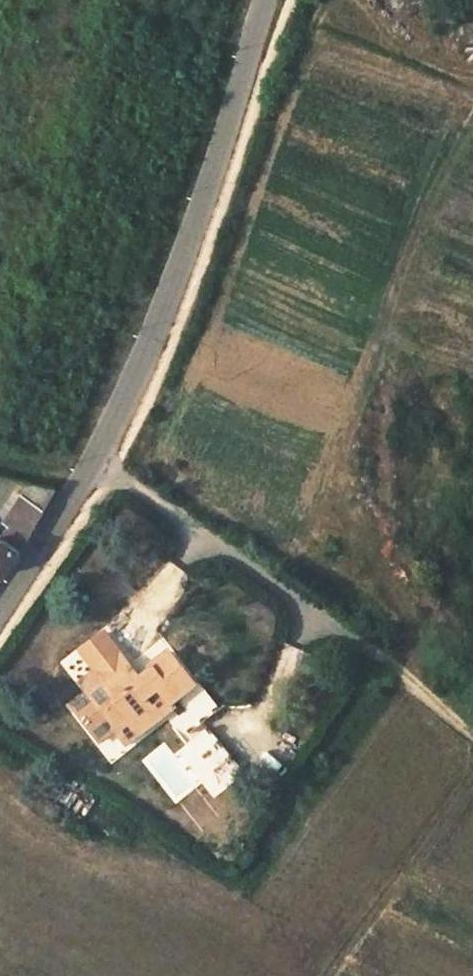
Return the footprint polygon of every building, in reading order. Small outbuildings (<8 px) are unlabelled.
[(31,483),(22,495),(43,511),(55,488),(31,483)] [(2,577),(28,540),(43,511),(22,495),(4,519),(11,524),(2,538),(0,537),(0,575),(2,577)] [(194,685),(168,652),(149,666),(151,669),(139,678),(118,652),(102,632),(79,650),(95,670),(80,682),(91,696),(102,687),(113,700),(101,710),(115,728),(128,718),(132,724),(153,708),(146,699),(151,695),(158,689),(169,703),(194,685)] [(169,703),(158,689),(151,695),(146,699),(153,708),(132,724),(139,733),(172,707),(169,703)]
